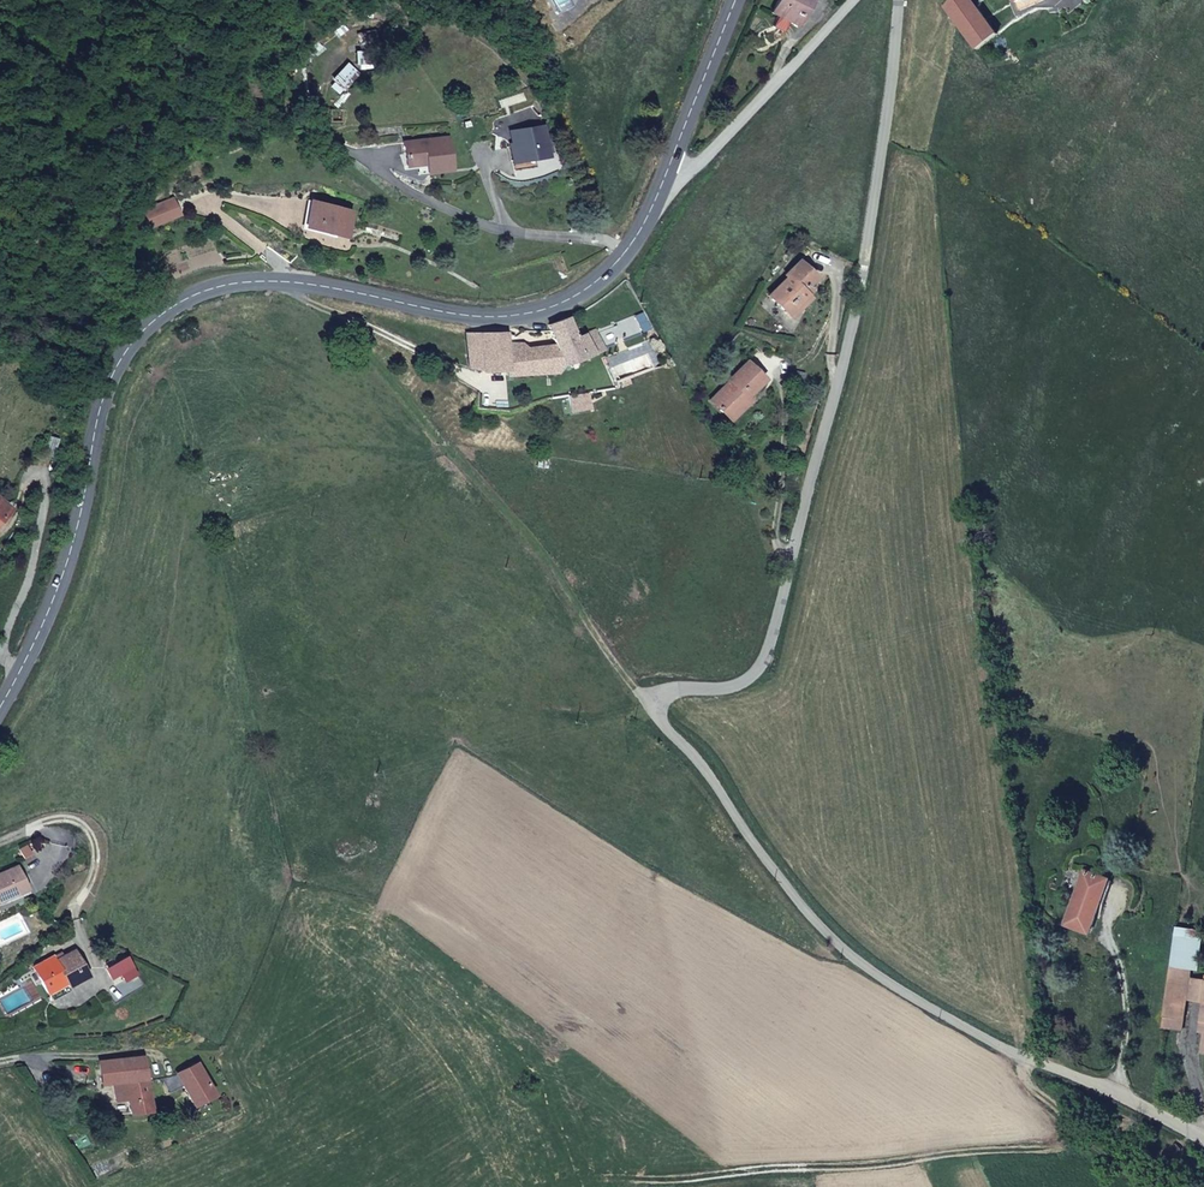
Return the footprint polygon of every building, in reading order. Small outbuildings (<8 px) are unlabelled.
[(751,23),(771,37),(792,6),(783,0),(767,0),(751,23)] [(955,10),(963,0),(942,0),(955,10)] [(984,0),(963,0),(955,10),(977,29),(993,7),(984,0)] [(320,99),(321,109),(332,106),(331,96),(320,99)] [(519,130),(546,129),(544,99),(512,100),(514,115),(517,115),(519,130)] [(425,139),(428,149),(451,144),(444,111),(400,120),(405,144),(417,141),(425,139)] [(517,115),(514,115),(506,116),(508,131),(519,130),(517,115)] [(417,141),(419,151),(428,149),(425,139),(417,141)] [(345,198),(304,188),(297,211),(339,222),(345,198)] [(777,299),(798,279),(802,275),(797,271),(807,260),(792,244),(778,260),(781,264),(775,269),(773,267),(760,281),(777,299)] [(777,299),(781,303),(801,283),(798,279),(777,299)] [(563,357),(593,349),(586,333),(584,334),(578,335),(575,328),(571,319),(551,327),(556,342),(563,357)] [(582,326),(575,328),(578,335),(584,334),(582,326)] [(586,333),(593,349),(602,345),(596,329),(586,333)] [(480,369),(486,369),(506,369),(506,375),(532,373),(532,365),(522,365),(523,351),(520,342),(507,342),(507,335),(468,335),(466,362),(480,364),(480,369)] [(553,372),(563,357),(556,342),(523,351),(522,365),(532,365),(532,373),(553,372)] [(740,381),(758,362),(741,347),(737,351),(732,346),(720,359),(724,364),(701,387),(715,400),(723,391),(730,398),(737,390),(731,383),(736,379),(740,381)] [(743,384),(740,381),(736,379),(731,383),(737,390),(743,384)] [(723,391),(715,400),(722,406),(730,398),(723,391)] [(587,396),(570,398),(572,412),(589,410),(587,396)] [(16,517),(0,499),(0,531),(16,517)] [(16,880),(6,858),(0,861),(0,886),(16,880)] [(1096,927),(1113,873),(1090,864),(1072,918),(1096,927)] [(1198,972),(1200,963),(1203,963),(1203,924),(1186,922),(1172,1020),(1191,1023),(1194,992),(1203,993),(1203,973),(1198,972)] [(47,947),(28,958),(42,983),(61,972),(63,977),(83,965),(69,941),(50,952),(47,947)] [(61,972),(42,983),(46,990),(64,980),(63,977),(61,972)] [(140,1049),(99,1053),(102,1075),(122,1075),(131,1106),(151,1100),(150,1096),(156,1089),(151,1082),(147,1081),(140,1049)] [(176,1064),(193,1090),(210,1079),(193,1053),(176,1064)]
